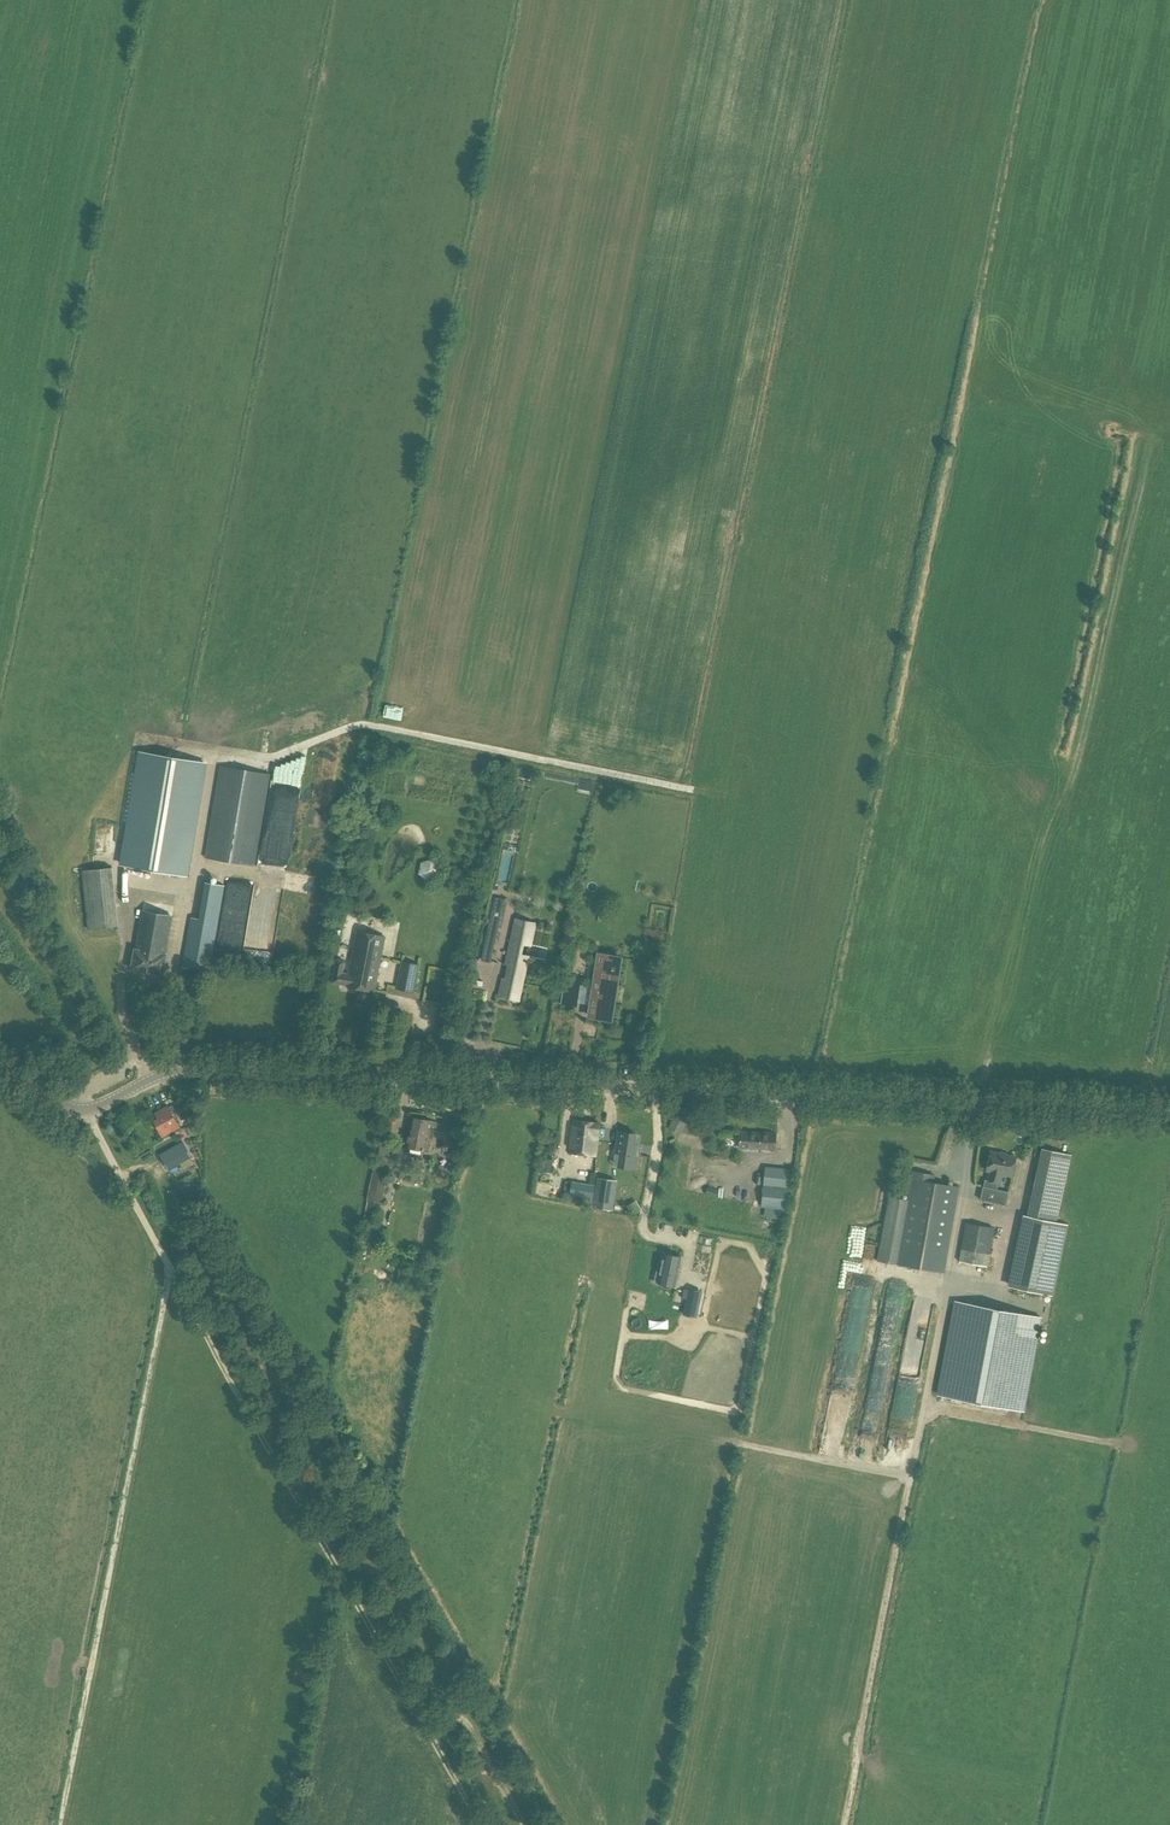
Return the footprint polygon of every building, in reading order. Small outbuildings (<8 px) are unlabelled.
[(208,762),(139,751),(119,865),(188,876),(208,762)] [(220,765),(209,836),(205,858),(255,867),(271,774),(220,765)] [(89,929),(118,927),(112,868),(83,871),(89,929)] [(209,972),(218,923),(224,885),(206,882),(199,919),(191,918),(182,967),(209,972)] [(493,954),(502,910),(493,908),(483,952),(493,954)] [(132,969),(163,974),(173,915),(142,910),(132,969)] [(498,993),(497,996),(519,1001),(529,956),(545,960),(548,948),(531,944),(535,927),(536,923),(536,922),(535,922),(515,917),(514,917),(514,918),(513,922),(504,964),(507,965),(504,978),(501,977),(498,993)] [(346,986),(374,992),(382,952),(386,936),(356,930),(353,946),(348,973),(344,972),(346,960),(337,958),(332,983),(346,985),(346,986)] [(566,977),(565,988),(593,993),(592,997),(591,1008),(589,1016),(595,1017),(611,1020),(614,1003),(606,1002),(609,984),(617,985),(621,958),(605,955),(599,954),(598,963),(594,987),(579,984),(580,979),(566,977)] [(397,990),(413,993),(418,966),(402,963),(397,990)] [(45,1057),(28,1055),(28,1068),(44,1070),(45,1057)] [(159,1119),(155,1121),(164,1137),(181,1128),(173,1113),(175,1112),(172,1106),(168,1108),(167,1107),(156,1114),(159,1119)] [(669,1128),(677,1132),(684,1118),(675,1114),(669,1128)] [(431,1121),(412,1117),(406,1148),(426,1151),(431,1121)] [(573,1119),(568,1152),(595,1157),(600,1123),(573,1119)] [(776,1133),(760,1132),(760,1133),(740,1132),(739,1147),(770,1149),(770,1150),(775,1150),(776,1133)] [(636,1136),(620,1133),(615,1155),(620,1156),(617,1168),(633,1171),(638,1150),(633,1149),(636,1136)] [(195,1156),(187,1142),(161,1157),(167,1168),(183,1159),(185,1162),(195,1156)] [(452,1145),(447,1156),(455,1160),(460,1149),(452,1145)] [(1071,1155),(1042,1148),(1034,1186),(1063,1193),(1071,1155)] [(1016,1157),(991,1151),(987,1170),(990,1171),(988,1180),(1000,1183),(1002,1174),(1012,1176),(1016,1157)] [(376,1158),(367,1200),(382,1203),(391,1161),(376,1158)] [(542,1159),(541,1171),(552,1172),(553,1160),(542,1159)] [(761,1206),(764,1207),(785,1209),(786,1209),(790,1169),(766,1167),(761,1206)] [(913,1171),(911,1178),(933,1182),(935,1175),(913,1171)] [(616,1181),(599,1178),(594,1207),(611,1209),(616,1181)] [(959,1187),(933,1182),(911,1178),(907,1200),(900,1243),(947,1251),(959,1187)] [(572,1182),(570,1195),(583,1197),(582,1201),(592,1203),(595,1186),(572,1182)] [(1063,1193),(1034,1186),(1027,1216),(1056,1223),(1063,1193)] [(707,1187),(706,1195),(716,1197),(717,1189),(707,1187)] [(907,1200),(890,1197),(878,1260),(944,1272),(947,1251),(900,1243),(907,1200)] [(1027,1216),(1012,1286),(1051,1295),(1067,1225),(1056,1223),(1027,1216)] [(994,1227),(966,1222),(959,1261),(987,1266),(994,1227)] [(662,1283),(672,1285),(675,1286),(681,1257),(664,1254),(663,1261),(663,1262),(661,1262),(659,1271),(661,1271),(658,1282),(659,1283),(662,1283)] [(686,1299),(685,1307),(698,1309),(700,1302),(686,1299)] [(937,1394),(1024,1411),(1042,1317),(955,1300),(937,1394)]
